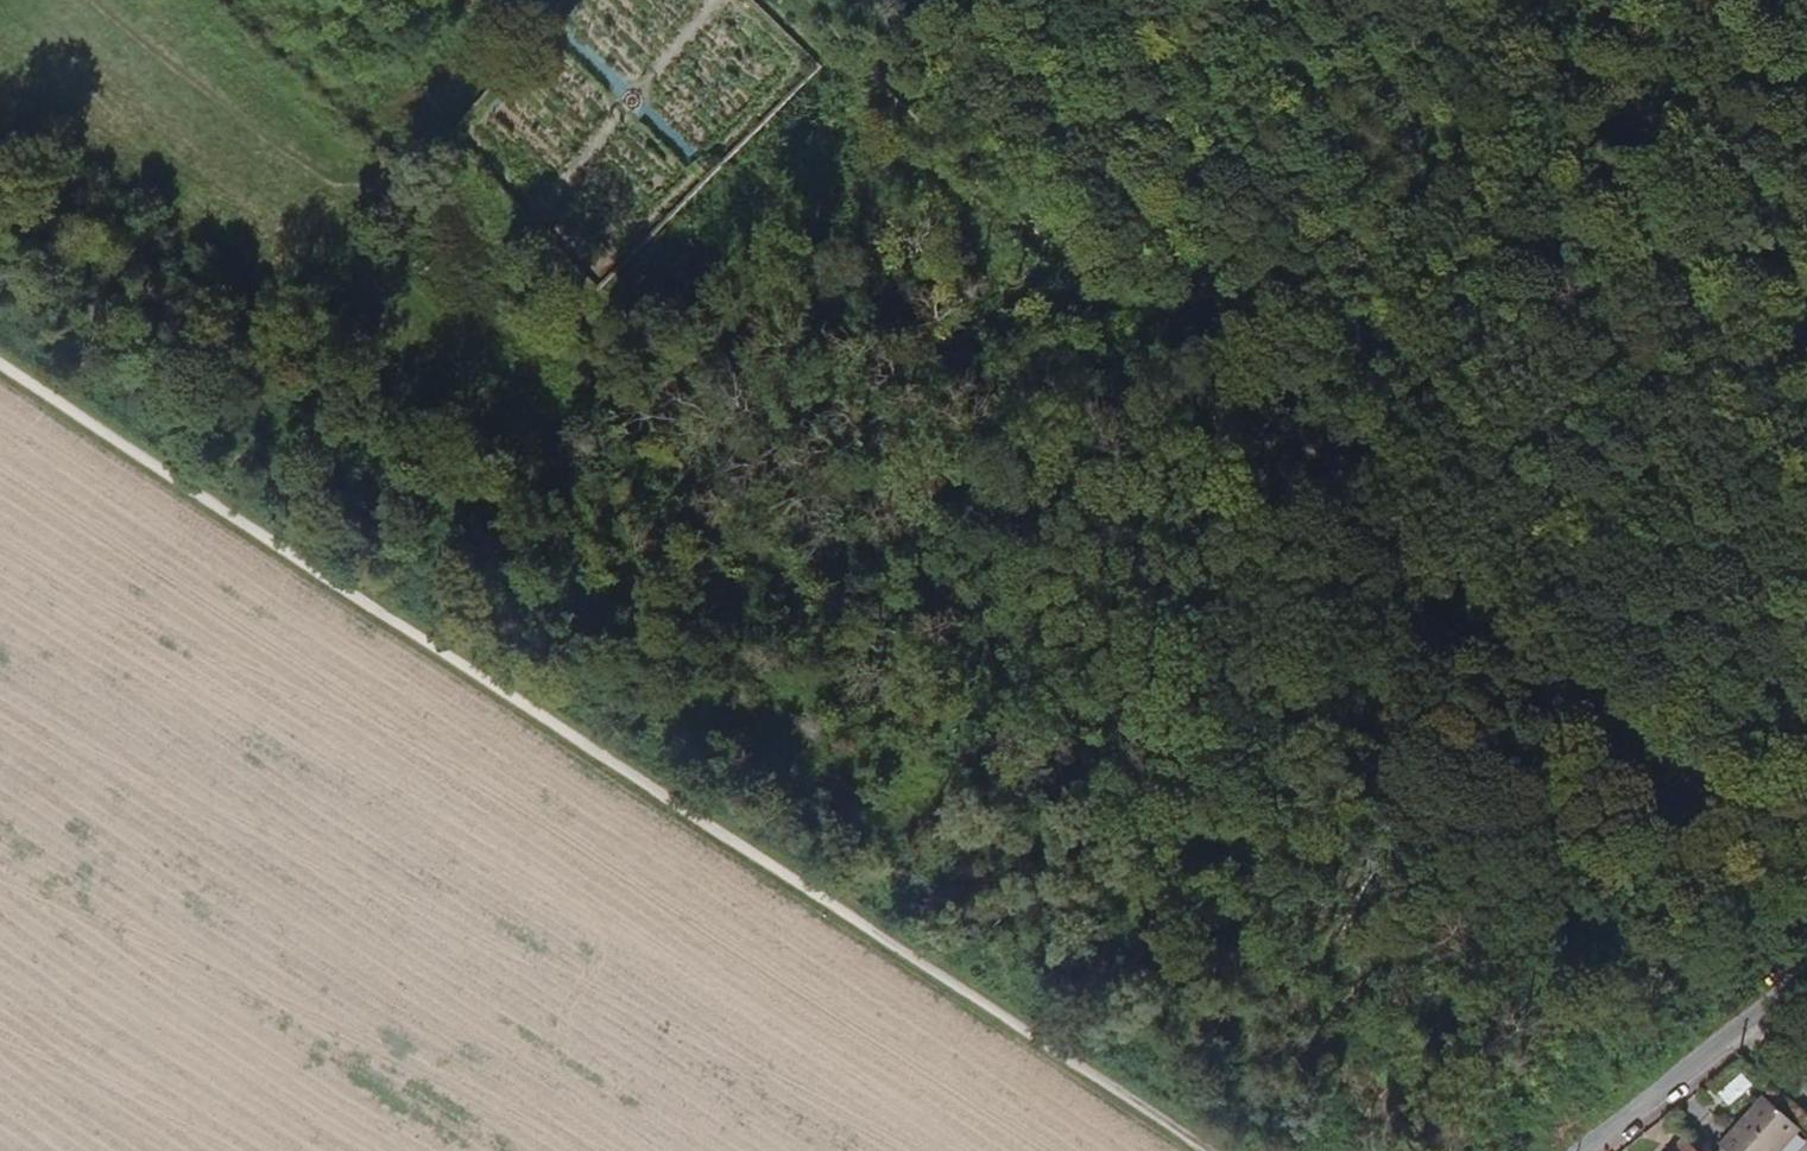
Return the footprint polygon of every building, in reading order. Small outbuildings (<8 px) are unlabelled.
[(1803,1128),(1765,1095),(1721,1146),(1726,1150),(1783,1150),(1803,1128)] [(1685,1138),(1673,1150),(1699,1150),(1685,1138)]
